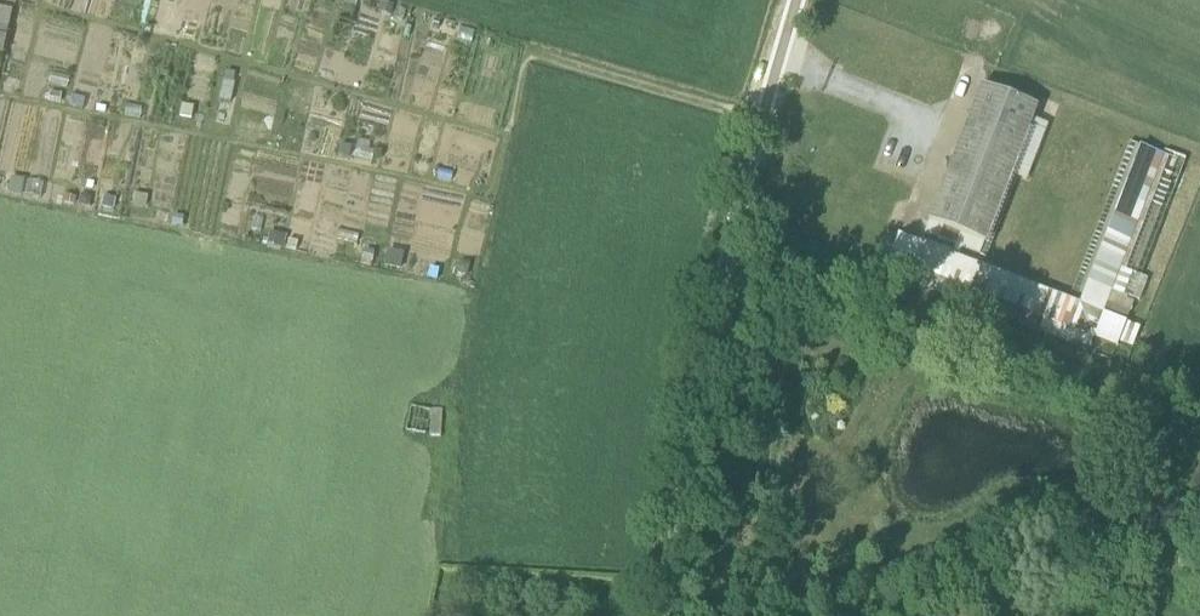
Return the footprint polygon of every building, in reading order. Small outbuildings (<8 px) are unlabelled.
[(1127,322),(1104,313),(1135,232),(1166,153),(1142,144),(1112,222),(1079,304),(958,257),(962,250),(981,256),(985,242),(988,243),(1039,107),(982,85),(913,266),(914,267),(909,280),(955,298),(960,284),(1096,337),(1095,341),(1117,349),(1127,322)] [(356,147),(354,158),(372,162),(374,152),(356,147)] [(171,227),(182,229),(184,218),(173,216),(171,227)] [(283,253),(286,240),(269,236),(266,249),(283,253)] [(400,271),(403,255),(391,252),(386,256),(384,268),(400,271)] [(1114,293),(1106,312),(1128,321),(1135,301),(1114,293)] [(438,435),(444,411),(412,404),(407,428),(438,435)]
